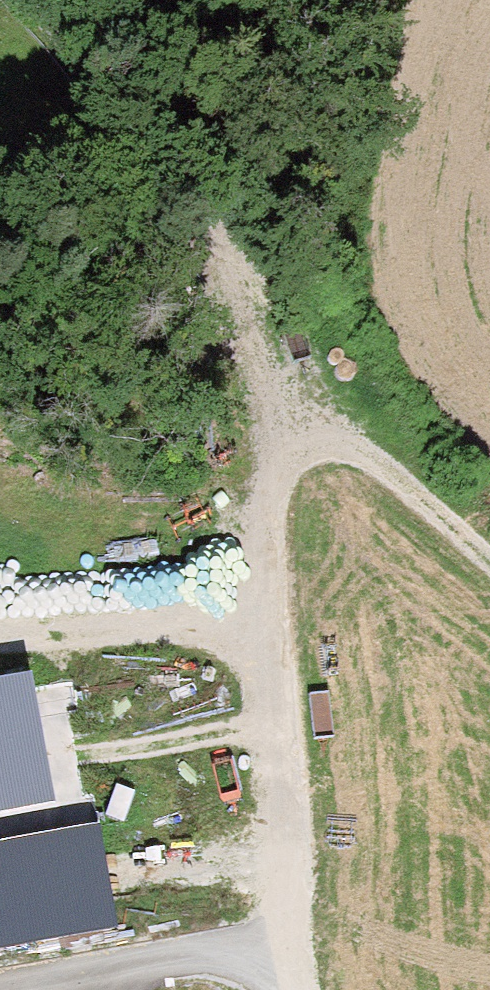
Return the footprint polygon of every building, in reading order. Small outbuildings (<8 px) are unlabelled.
[(0,671),(0,948),(113,927),(94,827),(56,834),(24,667),(0,671)]
